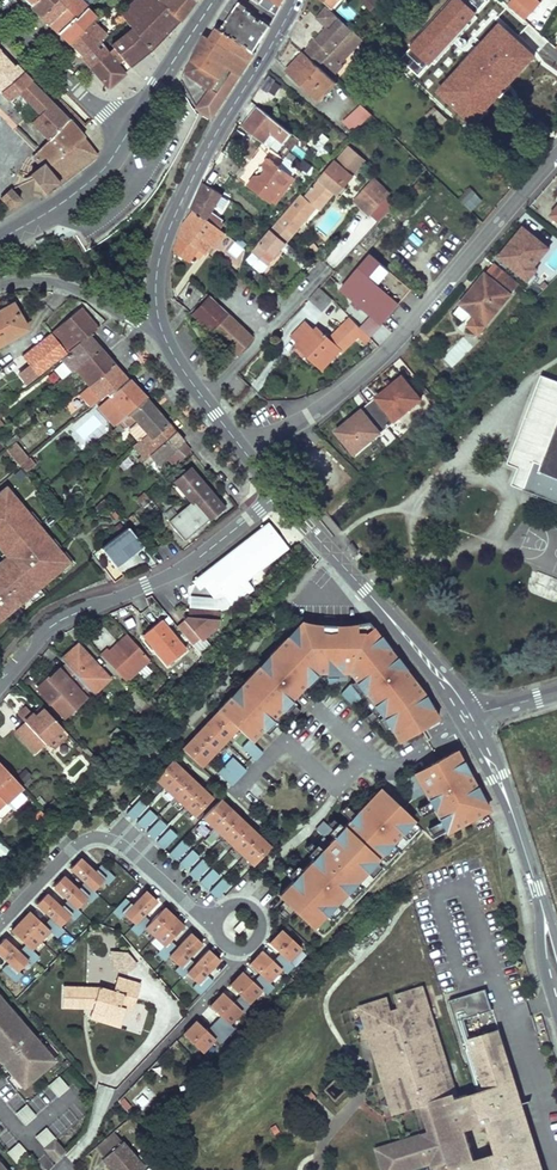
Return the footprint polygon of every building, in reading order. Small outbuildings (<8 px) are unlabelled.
[(30,5),(40,15),(55,0),(35,0),(30,5)] [(40,15),(48,24),(73,0),(55,0),(40,15)] [(48,24),(57,33),(86,9),(87,8),(79,0),(73,0),(48,24)] [(126,8),(119,13),(124,21),(130,29),(112,44),(111,42),(104,48),(107,52),(113,47),(129,67),(154,48),(178,21),(156,0),(134,0),(126,8)] [(178,21),(182,17),(193,2),(191,0),(156,0),(178,21)] [(275,2),(270,9),(276,14),(283,0),(272,0),(275,2)] [(370,8),(377,1),(375,0),(361,0),(370,8)] [(509,6),(524,19),(541,1),(540,0),(515,0),(509,6)] [(238,5),(221,30),(254,51),(270,23),(263,18),(260,22),(250,15),(251,13),(238,5)] [(309,45),(303,52),(326,74),(338,62),(340,63),(362,39),(351,29),(330,9),(325,6),(321,11),(318,19),(326,27),(315,39),(314,38),(308,44),(309,45)] [(69,44),(96,19),(86,9),(57,33),(69,44)] [(124,21),(119,13),(113,21),(117,29),(124,21)] [(100,23),(96,19),(69,44),(81,55),(99,42),(91,32),(100,23)] [(218,27),(210,39),(249,61),(255,52),(254,51),(221,30),(218,27)] [(205,36),(185,73),(210,89),(197,108),(211,117),(249,61),(210,39),(205,36)] [(104,48),(99,42),(81,55),(91,67),(107,52),(104,48)] [(129,67),(113,47),(107,52),(91,67),(107,88),(129,67)] [(303,52),(286,69),(318,99),(335,81),(331,78),(326,74),(303,52)] [(0,55),(0,75),(11,67),(0,55)] [(338,62),(326,74),(331,78),(342,66),(340,63),(338,62)] [(14,64),(11,67),(0,75),(0,91),(1,92),(22,72),(14,64)] [(30,80),(22,72),(1,92),(9,101),(17,93),(30,80)] [(277,95),(281,82),(266,77),(262,89),(277,95)] [(67,118),(50,101),(30,80),(17,93),(38,114),(30,122),(47,140),(67,118)] [(360,105),(342,122),(352,132),(370,115),(360,105)] [(258,107),(242,128),(275,152),(290,133),(258,107)] [(439,112),(434,116),(442,124),(447,119),(439,112)] [(82,137),(67,118),(47,140),(32,155),(40,166),(43,165),(44,167),(82,137)] [(96,154),(82,137),(44,167),(57,184),(96,154)] [(301,195),(276,225),(291,237),(316,208),(318,210),(334,192),(341,184),(345,187),(354,177),(346,170),(360,153),(351,145),(336,162),(304,197),(301,195)] [(368,160),(360,153),(346,170),(354,177),(368,160)] [(268,158),(255,175),(281,195),(294,177),(268,158)] [(11,177),(0,163),(0,186),(11,177)] [(255,175),(247,185),(275,204),(281,195),(255,175)] [(31,193),(23,182),(14,186),(24,198),(31,193)] [(202,182),(191,208),(194,210),(215,226),(219,220),(216,218),(216,215),(211,212),(221,195),(202,182)] [(374,182),(356,200),(370,213),(371,212),(385,197),(388,194),(374,182)] [(341,184),(334,192),(342,199),(349,191),(345,187),(341,184)] [(470,187),(458,198),(470,211),(483,200),(470,187)] [(8,207),(18,198),(9,188),(4,192),(0,196),(0,198),(3,202),(8,207)] [(393,204),(385,197),(371,212),(379,220),(393,204)] [(184,223),(175,252),(190,262),(195,255),(199,250),(206,255),(212,246),(210,245),(221,230),(215,226),(194,210),(184,223)] [(276,225),(253,252),(268,264),(291,237),(276,225)] [(67,238),(63,229),(47,236),(51,245),(67,238)] [(221,230),(210,245),(212,246),(216,249),(228,235),(221,230)] [(519,232),(496,258),(523,281),(531,270),(527,268),(542,250),(519,232)] [(547,262),(556,269),(556,249),(547,262)] [(199,250),(195,255),(203,261),(206,255),(199,250)] [(371,254),(341,288),(383,324),(412,289),(371,254)] [(309,268),(312,258),(302,256),(299,265),(309,268)] [(493,265),(454,312),(478,333),(518,285),(493,265)] [(187,283),(180,298),(193,304),(200,289),(187,283)] [(267,283),(257,293),(263,299),(268,294),(271,296),(276,290),(267,283)] [(318,287),(309,298),(323,309),(332,298),(318,287)] [(207,295),(198,304),(201,307),(196,312),(192,316),(236,357),(253,339),(207,295)] [(186,304),(182,307),(189,314),(193,310),(186,304)] [(0,312),(0,344),(27,329),(13,305),(0,312)] [(79,309),(52,331),(68,352),(88,335),(96,329),(79,309)] [(350,317),(342,324),(342,325),(355,338),(358,336),(364,342),(369,337),(350,317)] [(305,323),(293,336),(298,342),(315,358),(313,360),(323,369),(341,350),(329,339),(318,328),(315,331),(305,323)] [(381,340),(390,333),(384,324),(375,331),(381,340)] [(343,352),(355,338),(342,325),(329,339),(341,350),(343,352)] [(49,334),(22,355),(37,374),(65,353),(49,334)] [(69,353),(60,360),(71,372),(74,369),(99,348),(88,335),(68,352),(69,353)] [(451,368),(470,347),(461,339),(442,359),(451,368)] [(298,342),(296,344),(313,360),(315,358),(298,342)] [(99,348),(74,369),(89,385),(113,364),(99,348)] [(126,379),(113,364),(89,385),(91,387),(83,394),(92,405),(100,398),(106,394),(108,396),(126,379)] [(542,375),(508,463),(519,468),(513,486),(556,503),(556,381),(542,375)] [(402,376),(368,404),(387,427),(421,400),(402,376)] [(126,379),(108,396),(122,412),(116,417),(119,422),(121,419),(129,413),(146,399),(128,378),(126,379)] [(98,404),(115,425),(119,422),(116,417),(122,412),(108,396),(98,404)] [(146,399),(129,413),(136,421),(129,427),(129,429),(139,440),(146,433),(150,437),(167,423),(146,399)] [(368,404),(337,430),(355,454),(387,427),(368,404)] [(119,422),(115,425),(119,430),(125,424),(121,419),(119,422)] [(183,442),(167,423),(150,437),(146,433),(139,440),(133,445),(142,455),(138,458),(141,461),(156,448),(166,458),(183,442)] [(386,445),(396,437),(389,428),(379,436),(386,445)] [(18,441),(9,448),(20,464),(30,457),(18,441)] [(183,442),(166,458),(174,466),(189,450),(190,449),(183,442)] [(318,458),(319,480),(337,479),(337,465),(326,466),(325,457),(318,458)] [(174,481),(189,499),(191,502),(195,499),(210,518),(221,509),(214,500),(216,499),(191,468),(174,481)] [(5,491),(0,495),(0,545),(10,557),(0,566),(0,616),(9,608),(11,610),(67,564),(5,491)] [(147,496),(140,502),(151,514),(158,508),(147,496)] [(191,502),(169,521),(185,540),(210,518),(195,499),(191,502)] [(216,499),(214,500),(221,509),(223,507),(216,499)] [(246,579),(285,550),(266,525),(205,571),(193,580),(198,587),(210,579),(224,595),(215,597),(191,596),(191,608),(198,609),(190,616),(177,627),(193,645),(199,640),(200,642),(220,625),(221,611),(220,611),(234,605),(246,597),(245,595),(252,588),(246,579)] [(128,527),(102,547),(113,562),(104,568),(114,581),(123,574),(117,565),(143,546),(128,527)] [(527,591),(556,601),(556,578),(534,570),(527,591)] [(162,622),(144,636),(168,665),(185,651),(162,622)] [(217,711),(181,750),(200,768),(237,730),(249,741),(241,748),(255,761),(262,753),(251,743),(270,722),(279,712),(285,706),(291,701),(316,673),(319,673),(319,685),(336,685),(335,677),(347,677),(347,673),(348,673),(354,681),(340,695),(353,707),(360,699),(358,696),(363,692),(375,708),(380,714),(398,744),(438,718),(422,693),(367,622),(348,626),(328,626),(301,622),(217,711)] [(107,648),(101,654),(128,682),(151,660),(127,633),(109,650),(107,648)] [(78,643),(71,649),(74,653),(81,647),(78,643)] [(71,649),(61,658),(66,663),(79,677),(92,691),(93,692),(109,677),(81,647),(74,653),(71,649)] [(79,677),(66,663),(59,670),(73,682),(79,677)] [(59,670),(49,679),(52,682),(41,691),(64,716),(92,691),(79,677),(73,682),(59,670)] [(49,679),(38,688),(41,691),(52,682),(49,679)] [(135,690),(126,699),(138,711),(147,703),(135,690)] [(291,701),(285,706),(295,716),(301,710),(291,701)] [(21,702),(12,708),(28,725),(46,744),(48,742),(55,748),(69,736),(45,709),(36,717),(21,702)] [(147,703),(138,711),(144,717),(152,708),(147,703)] [(380,714),(375,708),(364,716),(369,722),(380,714)] [(279,712),(270,722),(276,727),(285,718),(279,712)] [(28,725),(20,734),(37,753),(46,744),(28,725)] [(460,748),(412,772),(445,830),(490,810),(460,748)] [(231,758),(217,774),(231,787),(245,771),(231,758)] [(177,759),(158,779),(200,817),(219,796),(177,759)] [(5,803),(8,800),(15,808),(26,798),(19,790),(22,787),(0,763),(0,797),(2,799),(5,803)] [(384,784),(285,891),(327,930),(425,817),(384,784)] [(224,799),(204,821),(253,866),(273,845),(224,799)] [(144,802),(131,814),(138,821),(150,808),(144,802)] [(153,811),(141,823),(147,830),(160,817),(153,811)] [(163,821),(151,833),(157,839),(170,827),(163,821)] [(196,829),(189,834),(195,844),(203,839),(196,829)] [(173,831),(161,844),(167,850),(180,837),(173,831)] [(186,843),(173,855),(180,862),(192,849),(186,843)] [(196,853),(184,865),(190,872),(203,859),(196,853)] [(0,945),(0,953),(20,973),(37,957),(32,952),(59,924),(63,929),(78,913),(74,909),(94,889),(98,892),(110,879),(86,856),(73,870),(81,877),(76,882),(68,875),(56,888),(63,895),(59,900),(51,892),(37,907),(45,914),(40,918),(33,911),(13,931),(19,937),(15,941),(9,935),(0,945)] [(206,862),(194,874),(200,881),(213,868),(206,862)] [(217,872),(204,884),(211,891),(223,878),(217,872)] [(227,882),(215,894),(221,901),(234,888),(227,882)] [(148,888),(124,913),(202,983),(225,957),(213,947),(204,957),(198,951),(207,941),(196,931),(187,941),(181,935),(189,925),(168,906),(159,915),(154,911),(163,901),(148,888)] [(240,923),(233,931),(238,935),(245,927),(240,923)] [(203,1018),(186,1037),(205,1055),(223,1036),(218,1032),(226,1023),(233,1028),(247,1011),(243,1006),(248,1001),(253,1004),(269,987),(263,981),(268,976),(274,981),(287,966),(283,962),(288,956),(293,961),(308,946),(287,927),(272,943),(279,950),(275,954),(267,947),(253,963),(261,969),(256,974),(249,967),(232,987),(242,995),(237,1001),(228,992),(211,1010),(218,1016),(210,1025),(203,1018)] [(87,991),(61,989),(61,1011),(90,1014),(120,1024),(124,1013),(118,1011),(121,1000),(134,1004),(139,989),(116,982),(112,996),(98,992),(95,999),(87,996),(87,991)] [(500,1030),(470,1040),(463,1018),(491,1009),(485,991),(453,1001),(481,1091),(457,1098),(456,1093),(458,1092),(424,985),(393,994),(397,1007),(392,1009),(388,996),(357,1005),(358,1008),(354,1009),(364,1041),(368,1040),(392,1117),(421,1108),(429,1132),(375,1148),(382,1169),(413,1169),(430,1165),(432,1169),(544,1169),(500,1030)] [(98,992),(87,991),(87,996),(95,999),(98,992)] [(134,1004),(121,1000),(118,1011),(124,1013),(130,1016),(134,1004)] [(12,1078),(13,1077),(23,1087),(50,1064),(41,1053),(42,1052),(17,1022),(15,1024),(7,1014),(9,1013),(0,1003),(0,1056),(3,1060),(0,1063),(0,1065),(12,1078)] [(120,1024),(90,1014),(88,1022),(117,1032),(120,1024)] [(53,1100),(68,1086),(58,1075),(43,1089),(53,1100)] [(337,1079),(326,1090),(337,1101),(348,1090),(337,1079)] [(26,1103),(14,1113),(24,1125),(36,1116),(26,1103)] [(35,1136),(43,1147),(54,1138),(46,1127),(35,1136)] [(118,1146),(109,1137),(92,1152),(100,1162),(118,1146)] [(15,1163),(27,1153),(18,1142),(6,1152),(15,1163)] [(54,1142),(45,1150),(57,1163),(65,1155),(54,1142)] [(100,1162),(107,1169),(141,1169),(119,1145),(118,1146),(100,1162)]
